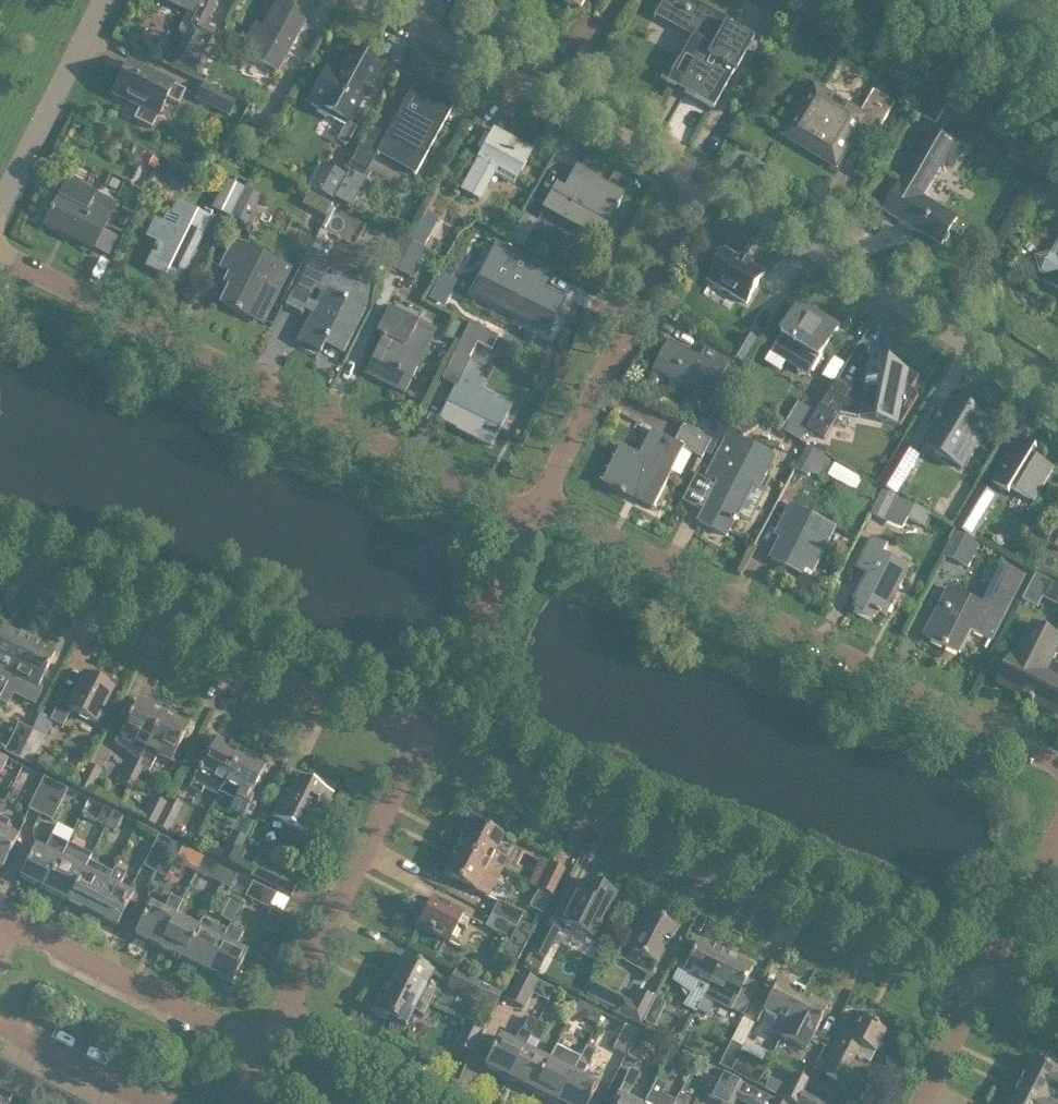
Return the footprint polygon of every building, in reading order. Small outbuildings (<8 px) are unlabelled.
[(196,77),(215,38),(199,30),(213,3),(212,0),(166,0),(187,11),(180,26),(183,38),(170,63),(196,77)] [(274,69),(304,14),(279,0),(276,0),(261,27),(254,22),(239,49),(274,69)] [(653,13),(690,33),(703,40),(691,61),(679,54),(673,51),(660,74),(667,78),(665,80),(674,84),(675,82),(709,101),(706,105),(711,107),(712,106),(732,69),(733,70),(748,42),(752,36),(729,23),(731,19),(697,0),(660,0),(653,13)] [(765,33),(758,47),(767,52),(775,38),(765,33)] [(328,65),(309,98),(319,104),(318,107),(346,122),(379,63),(350,47),(338,70),(328,65)] [(131,118),(149,127),(164,97),(176,103),(183,89),(126,61),(110,92),(137,105),(131,118)] [(875,88),(888,96),(894,86),(881,78),(875,88)] [(202,81),(194,96),(225,111),(233,96),(202,81)] [(907,97),(916,101),(925,85),(916,81),(907,97)] [(386,131),(376,150),(414,171),(425,152),(452,103),(439,96),(438,99),(430,95),(432,92),(413,82),(386,131)] [(783,133),(837,165),(862,121),(876,130),(894,100),(888,96),(875,88),(873,87),(860,109),(813,82),(783,133)] [(926,84),(912,108),(934,121),(948,97),(926,84)] [(360,142),(348,165),(363,173),(376,150),(386,131),(371,123),(360,142)] [(530,148),(492,126),(476,155),(476,156),(459,187),(474,195),(478,196),(492,171),(512,182),(530,148)] [(883,208),(941,242),(956,216),(922,196),(943,159),(953,164),(963,147),(931,128),(883,208)] [(157,157),(144,151),(140,160),(152,166),(157,157)] [(309,182),(331,194),(343,172),(321,161),(309,182)] [(557,184),(544,207),(598,237),(606,222),(605,222),(614,205),(616,205),(617,203),(616,202),(622,191),(604,181),(603,183),(598,180),(598,175),(576,162),(562,187),(557,184)] [(63,179),(41,224),(92,249),(93,247),(107,254),(116,236),(101,228),(105,220),(111,208),(114,201),(94,191),(95,190),(65,175),(63,179)] [(210,207),(228,216),(242,189),(224,179),(210,207)] [(338,187),(333,196),(349,204),(353,195),(338,187)] [(242,189),(228,216),(244,223),(257,196),(242,189)] [(145,264),(176,280),(208,217),(186,207),(174,200),(168,212),(180,219),(175,229),(153,219),(146,234),(157,240),(145,264)] [(521,212),(508,238),(521,245),(535,220),(521,212)] [(423,246),(431,230),(418,224),(410,239),(423,246)] [(422,247),(410,241),(399,235),(385,263),(408,275),(422,247)] [(496,242),(472,289),(550,329),(566,296),(564,296),(563,298),(544,288),(535,283),(544,264),(491,238),(490,239),(496,242)] [(234,271),(220,300),(233,306),(232,308),(238,310),(239,309),(248,314),(249,311),(262,318),(288,266),(232,239),(220,264),(234,271)] [(1051,251),(1035,255),(1040,271),(1038,275),(1057,287),(1057,239),(1051,251)] [(708,278),(746,300),(764,271),(726,248),(708,278)] [(295,277),(292,283),(309,292),(312,286),(321,290),(315,303),(310,312),(297,339),(319,350),(323,341),(338,349),(341,350),(363,306),(366,284),(306,255),(295,277)] [(601,274),(599,274),(597,274),(596,275),(595,276),(594,277),(594,278),(594,279),(595,281),(596,282),(597,283),(598,283),(599,283),(601,283),(602,282),(603,282),(603,280),(604,279),(604,278),(603,277),(603,275),(601,275),(601,274)] [(363,372),(403,391),(424,348),(435,327),(388,303),(375,329),(380,332),(378,336),(380,338),(363,372)] [(799,303),(773,346),(765,359),(779,368),(787,354),(812,369),(838,327),(799,303)] [(492,397),(478,390),(487,372),(466,361),(475,342),(490,349),(496,336),(468,322),(441,377),(454,384),(438,417),(455,425),(456,421),(472,429),(470,434),(489,444),(506,410),(509,403),(493,394),(492,397)] [(731,353),(743,361),(757,337),(745,330),(731,353)] [(655,369),(714,399),(723,380),(719,378),(730,356),(707,345),(701,356),(669,340),(655,369)] [(816,412),(808,426),(824,436),(840,411),(846,401),(859,409),(877,412),(876,418),(882,419),(898,422),(899,423),(918,393),(908,391),(909,385),(911,385),(918,374),(894,359),(872,345),(870,354),(864,384),(861,383),(855,393),(834,381),(816,412)] [(974,410),(975,408),(953,395),(924,443),(961,465),(989,419),(974,410)] [(798,401),(780,429),(800,440),(808,426),(816,412),(798,401)] [(736,425),(742,433),(756,424),(751,415),(736,425)] [(701,416),(695,427),(712,436),(717,424),(701,416)] [(625,447),(606,482),(626,492),(631,481),(642,486),(637,497),(654,506),(672,470),(669,469),(681,445),(702,455),(705,449),(712,436),(695,427),(684,421),(674,440),(655,430),(642,455),(625,447)] [(699,520),(726,533),(737,511),(751,518),(767,487),(760,484),(768,469),(761,466),(769,451),(730,431),(708,474),(720,480),(699,520)] [(712,436),(705,449),(711,452),(718,439),(712,436)] [(994,484),(1008,493),(1011,488),(1032,501),(1049,472),(1028,459),(1036,446),(1019,436),(996,474),(999,475),(994,484)] [(908,470),(903,466),(914,448),(902,440),(877,482),(895,492),(908,470)] [(807,445),(795,467),(808,474),(810,469),(821,474),(830,456),(819,451),(807,445)] [(835,460),(828,472),(855,488),(862,476),(835,460)] [(883,488),(870,512),(884,519),(890,508),(907,517),(925,526),(932,513),(883,488)] [(968,501),(954,523),(972,534),(986,513),(968,501)] [(783,533),(772,556),(803,572),(805,568),(811,571),(812,572),(835,526),(827,522),(796,507),(787,524),(780,521),(776,530),(783,533)] [(1048,540),(1057,545),(1057,523),(1048,540)] [(958,532),(946,556),(967,566),(979,542),(958,532)] [(854,598),(858,599),(855,606),(873,615),(876,610),(880,612),(880,611),(885,613),(898,587),(897,586),(908,564),(883,551),(887,544),(871,536),(860,559),(871,565),(854,598)] [(949,586),(925,634),(959,651),(971,627),(991,637),(1003,614),(1025,571),(1003,560),(981,603),(949,586)] [(1035,571),(1027,587),(1057,603),(1057,583),(1035,571)] [(1057,712),(1057,678),(1044,671),(1057,642),(1057,636),(1032,623),(1002,684),(1057,712)] [(26,640),(0,627),(0,693),(26,640)] [(26,640),(0,693),(8,697),(11,699),(21,679),(36,687),(53,653),(26,640)] [(63,690),(48,718),(61,725),(69,708),(92,720),(109,686),(83,673),(72,694),(63,690)] [(125,783),(161,712),(136,699),(119,732),(120,732),(114,740),(133,755),(121,780),(125,783)] [(186,725),(161,712),(125,783),(130,785),(141,765),(148,768),(156,751),(170,758),(186,725)] [(17,756),(31,728),(16,720),(2,749),(17,756)] [(43,735),(31,728),(17,756),(29,763),(43,735)] [(223,781),(238,750),(213,738),(198,767),(191,780),(203,786),(209,774),(223,781)] [(264,763),(238,750),(223,781),(214,800),(240,813),(250,793),(249,793),(264,763)] [(76,785),(87,791),(99,769),(87,763),(76,785)] [(25,782),(32,769),(21,764),(15,777),(25,782)] [(40,812),(56,781),(42,774),(26,805),(40,812)] [(332,792),(298,775),(289,792),(284,789),(272,814),(285,821),(302,830),(313,809),(317,811),(320,805),(325,807),(332,792)] [(67,787),(56,781),(40,812),(51,818),(67,787)] [(139,818),(153,825),(165,801),(151,794),(139,818)] [(168,795),(165,801),(153,825),(167,832),(182,802),(168,795)] [(106,825),(113,810),(104,805),(96,820),(106,825)] [(122,814),(113,810),(106,825),(114,829),(122,814)] [(463,833),(456,845),(488,861),(501,868),(507,856),(494,850),(502,834),(482,824),(484,820),(468,812),(459,831),(463,833)] [(3,828),(8,819),(0,815),(0,866),(1,866),(17,835),(3,828)] [(245,835),(231,828),(217,856),(231,864),(245,835)] [(153,870),(169,838),(157,832),(141,864),(153,870)] [(44,888),(60,856),(67,842),(49,833),(42,847),(35,844),(19,875),(44,888)] [(169,838),(153,870),(165,876),(181,844),(169,838)] [(60,856),(44,888),(68,900),(84,868),(91,854),(67,842),(60,856)] [(501,868),(488,861),(456,845),(443,873),(487,895),(501,868)] [(249,873),(289,893),(297,878),(257,858),(249,873)] [(220,882),(228,867),(216,861),(208,876),(220,882)] [(538,885),(551,893),(564,868),(550,861),(538,885)] [(236,871),(228,867),(220,882),(228,886),(236,871)] [(84,868),(68,900),(92,912),(108,880),(84,868)] [(567,908),(561,921),(591,936),(598,924),(614,891),(588,878),(580,894),(575,892),(567,908)] [(245,893),(269,906),(276,891),(252,879),(245,893)] [(108,880),(92,912),(117,925),(133,893),(108,880)] [(134,933),(158,945),(174,914),(174,913),(181,898),(170,892),(163,908),(149,901),(134,933)] [(240,902),(230,897),(226,906),(235,911),(240,902)] [(462,913),(431,897),(417,924),(448,940),(456,923),(464,927),(470,916),(462,913)] [(497,900),(490,912),(516,925),(523,912),(497,900)] [(490,912),(484,925),(510,937),(515,928),(516,925),(490,912)] [(637,966),(650,973),(674,926),(646,912),(634,935),(630,933),(614,951),(615,952),(616,950),(624,956),(631,960),(638,964),(637,966)] [(174,914),(158,945),(182,957),(198,926),(174,914)] [(557,929),(545,921),(531,948),(544,955),(557,929)] [(222,938),(206,969),(231,981),(247,950),(235,944),(241,931),(229,925),(222,938)] [(198,926),(182,957),(206,969),(222,938),(198,926)] [(515,928),(510,937),(502,954),(514,960),(527,934),(515,928)] [(688,1001),(697,1006),(704,993),(710,982),(725,952),(698,938),(684,966),(682,965),(675,978),(677,978),(677,977),(695,989),(688,1001)] [(725,952),(710,982),(704,993),(697,1006),(705,1010),(708,1012),(717,986),(736,996),(752,965),(725,952)] [(460,969),(465,959),(454,953),(449,963),(454,966),(460,969)] [(433,993),(424,988),(433,970),(402,955),(389,982),(419,997),(429,1002),(433,993)] [(445,984),(492,1007),(501,989),(460,969),(454,966),(445,984)] [(506,997),(524,1005),(538,978),(520,969),(506,997)] [(762,1008),(787,1020),(802,991),(777,978),(762,1008)] [(429,1002),(419,997),(389,982),(383,995),(379,993),(370,1012),(386,1020),(388,1016),(406,1025),(414,1009),(423,1013),(429,1002)] [(639,1023),(653,996),(637,988),(632,1001),(619,995),(612,1009),(639,1023)] [(827,1003),(802,991),(787,1020),(780,1034),(805,1047),(827,1003)] [(578,998),(572,1009),(580,1013),(596,1022),(602,1011),(578,998)] [(648,1005),(641,1019),(650,1023),(657,1009),(648,1005)] [(886,1028),(875,1023),(876,1020),(875,1017),(874,1014),(872,1012),(870,1011),(867,1010),(865,1011),(863,1011),(861,1013),(859,1015),(857,1014),(847,1034),(844,1033),(839,1042),(836,1040),(829,1056),(832,1057),(824,1073),(841,1081),(861,1042),(875,1050),(886,1028)] [(520,1031),(521,1031),(529,1035),(537,1020),(528,1015),(520,1031)] [(471,1051),(482,1029),(465,1020),(454,1042),(471,1051)] [(537,1020),(529,1035),(538,1040),(546,1024),(537,1020)] [(625,1052),(637,1029),(626,1024),(624,1023),(613,1046),(625,1052)] [(648,1035),(637,1029),(625,1052),(636,1058),(648,1035)] [(509,1076),(524,1046),(529,1035),(521,1031),(515,1042),(499,1034),(484,1063),(509,1076)] [(578,1059),(585,1044),(576,1039),(569,1055),(578,1059)] [(720,1063),(729,1068),(741,1044),(732,1040),(720,1063)] [(585,1044),(578,1059),(586,1064),(594,1048),(585,1044)] [(524,1046),(509,1076),(533,1088),(548,1058),(524,1046)] [(682,1051),(671,1046),(665,1059),(675,1064),(682,1051)] [(730,1069),(756,1082),(766,1062),(740,1049),(730,1069)] [(1051,1098),(1057,1101),(1057,1069),(1055,1068),(1056,1065),(1055,1060),(1045,1055),(1040,1057),(1039,1060),(1034,1057),(1021,1082),(1051,1098)] [(548,1058),(533,1088),(557,1100),(572,1071),(548,1058)] [(0,1059),(0,1088),(12,1065),(0,1059)] [(0,1088),(14,1095),(25,1072),(12,1065),(0,1088)] [(642,1100),(630,1094),(627,1099),(625,1098),(638,1071),(630,1067),(611,1103),(640,1103),(642,1100)] [(706,1093),(719,1099),(731,1076),(718,1069),(706,1093)] [(557,1100),(565,1103),(586,1103),(597,1083),(572,1071),(557,1100)] [(14,1095),(28,1102),(40,1079),(25,1072),(14,1095)] [(784,1095),(795,1101),(806,1077),(796,1072),(784,1095)] [(731,1076),(719,1099),(729,1103),(731,1103),(742,1081),(731,1076)] [(32,1103),(44,1103),(53,1086),(40,1079),(28,1102),(32,1103)] [(642,1103),(672,1103),(674,1100),(659,1093),(663,1084),(654,1080),(642,1103)] [(1051,1098),(1021,1082),(1010,1103),(1057,1103),(1057,1101),(1051,1098)] [(67,1093),(53,1086),(44,1103),(61,1103),(67,1093)] [(796,1103),(798,1103),(828,1103),(829,1103),(802,1089),(796,1103)] [(687,1096),(679,1091),(674,1100),(672,1103),(683,1103),(687,1096)] [(75,1097),(67,1093),(61,1103),(78,1103),(80,1100),(75,1097)]
